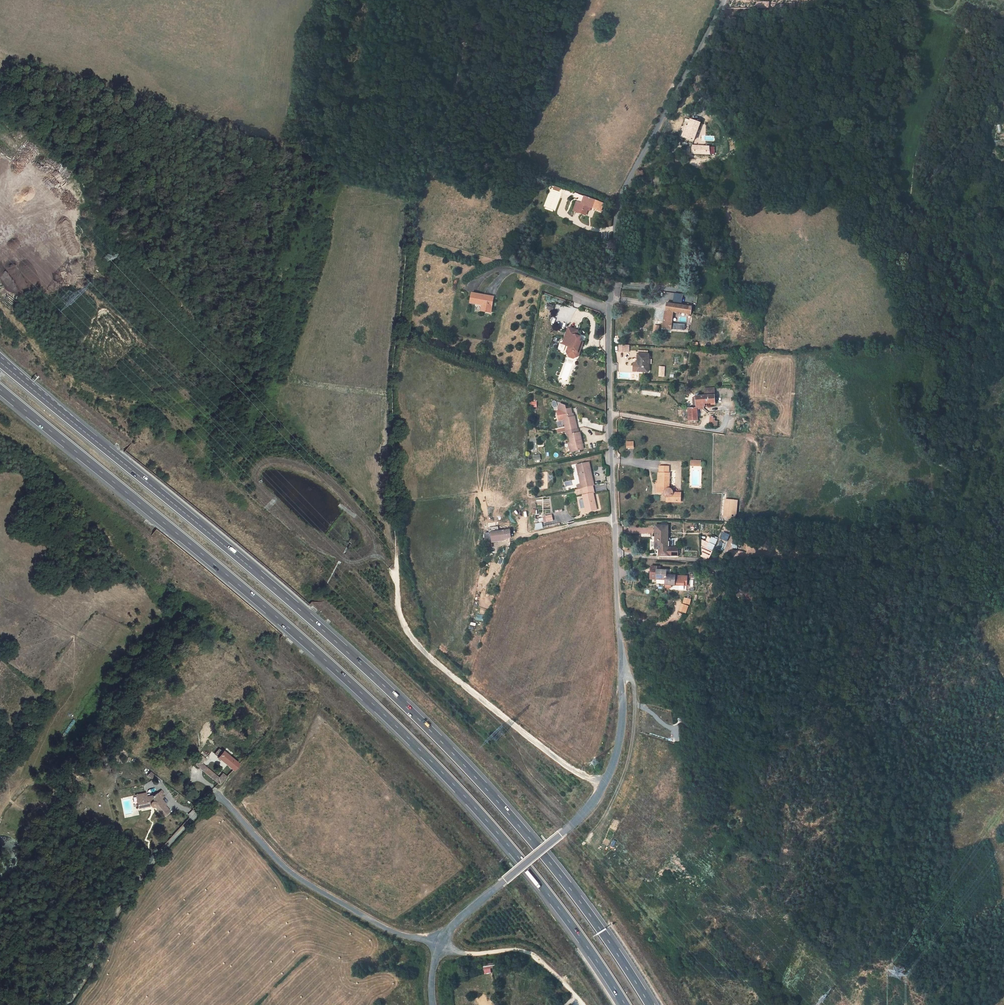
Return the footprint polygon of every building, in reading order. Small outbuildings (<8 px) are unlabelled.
[(700,123),(691,120),(684,138),(694,141),(700,123)] [(587,210),(588,207),(590,208),(600,212),(603,204),(575,193),(574,197),(580,199),(578,203),(575,211),(585,216),(587,210)] [(486,296),(472,293),(470,303),(482,305),(484,305),(483,312),(491,313),(494,297),(489,296),(489,298),(486,298),(486,296)] [(681,303),(682,294),(673,293),(672,302),(681,303)] [(667,303),(663,329),(668,330),(671,330),(689,331),(689,325),(672,323),(673,312),(685,313),(685,315),(691,316),(692,307),(667,303)] [(568,328),(563,344),(569,346),(570,347),(568,352),(570,356),(574,357),(577,356),(579,350),(578,349),(581,342),(579,341),(578,341),(579,337),(576,336),(578,331),(568,328)] [(570,347),(569,346),(567,352),(569,357),(574,359),(578,356),(583,343),(581,342),(578,349),(579,350),(577,356),(574,357),(570,356),(568,352),(570,347)] [(637,374),(637,372),(648,372),(648,364),(651,364),(652,360),(648,360),(649,355),(648,355),(648,352),(638,351),(637,364),(633,364),(633,374),(637,374)] [(715,405),(714,389),(714,388),(704,389),(705,396),(695,397),(695,398),(696,408),(694,408),(688,409),(689,421),(698,421),(697,417),(697,412),(697,409),(704,409),(704,407),(707,406),(706,404),(712,403),(712,405),(715,405)] [(566,429),(566,431),(577,429),(575,417),(573,417),(571,409),(566,410),(565,406),(560,404),(558,408),(559,411),(557,412),(559,421),(564,420),(566,429)] [(710,417),(709,426),(717,427),(718,422),(714,422),(715,419),(713,419),(713,417),(710,417)] [(581,443),(582,443),(580,433),(579,433),(578,429),(577,429),(566,431),(567,436),(569,435),(570,443),(572,452),(583,450),(581,443)] [(593,486),(594,486),(591,474),(590,474),(590,472),(591,472),(589,463),(577,465),(579,475),(580,474),(583,488),(593,486)] [(666,496),(667,497),(666,502),(680,502),(681,496),(677,496),(677,494),(673,493),(673,491),(672,490),(671,489),(670,489),(669,489),(669,474),(668,474),(669,467),(660,467),(660,473),(659,473),(658,484),(657,484),(657,491),(661,491),(661,493),(665,493),(665,494),(665,495),(666,496)] [(594,493),(593,486),(583,488),(582,488),(582,490),(584,495),(583,496),(586,513),(597,510),(593,494),(594,493)] [(726,500),(724,517),(731,517),(732,515),(736,515),(737,501),(726,500)] [(668,547),(668,525),(655,525),(655,540),(656,539),(656,549),(659,549),(659,555),(678,555),(678,547),(668,547)] [(485,534),(485,543),(501,541),(501,539),(510,538),(509,530),(508,530),(508,529),(507,528),(506,528),(505,528),(504,529),(504,530),(504,531),(485,534)] [(720,539),(726,541),(729,534),(723,532),(720,539)] [(712,552),(714,545),(709,543),(706,549),(712,552)] [(650,579),(656,580),(657,580),(657,583),(665,584),(666,576),(666,571),(665,571),(661,570),(661,568),(661,567),(651,567),(650,579)] [(675,576),(666,576),(665,584),(665,585),(665,588),(669,588),(671,586),(671,585),(675,585),(675,576)] [(684,577),(677,576),(676,591),(684,591),(684,577)] [(218,756),(218,757),(234,770),(239,764),(223,751),(222,752),(218,756)] [(202,763),(198,760),(195,764),(203,771),(206,767),(202,763)] [(219,778),(206,767),(203,771),(220,785),(227,777),(223,773),(219,778)] [(151,772),(148,776),(154,780),(157,776),(151,772)] [(146,793),(140,794),(142,801),(137,802),(138,808),(150,806),(150,807),(151,807),(152,808),(153,808),(154,808),(155,807),(164,817),(170,811),(165,806),(166,805),(161,799),(159,797),(162,795),(159,792),(157,794),(156,794),(154,796),(147,797),(146,793)]
